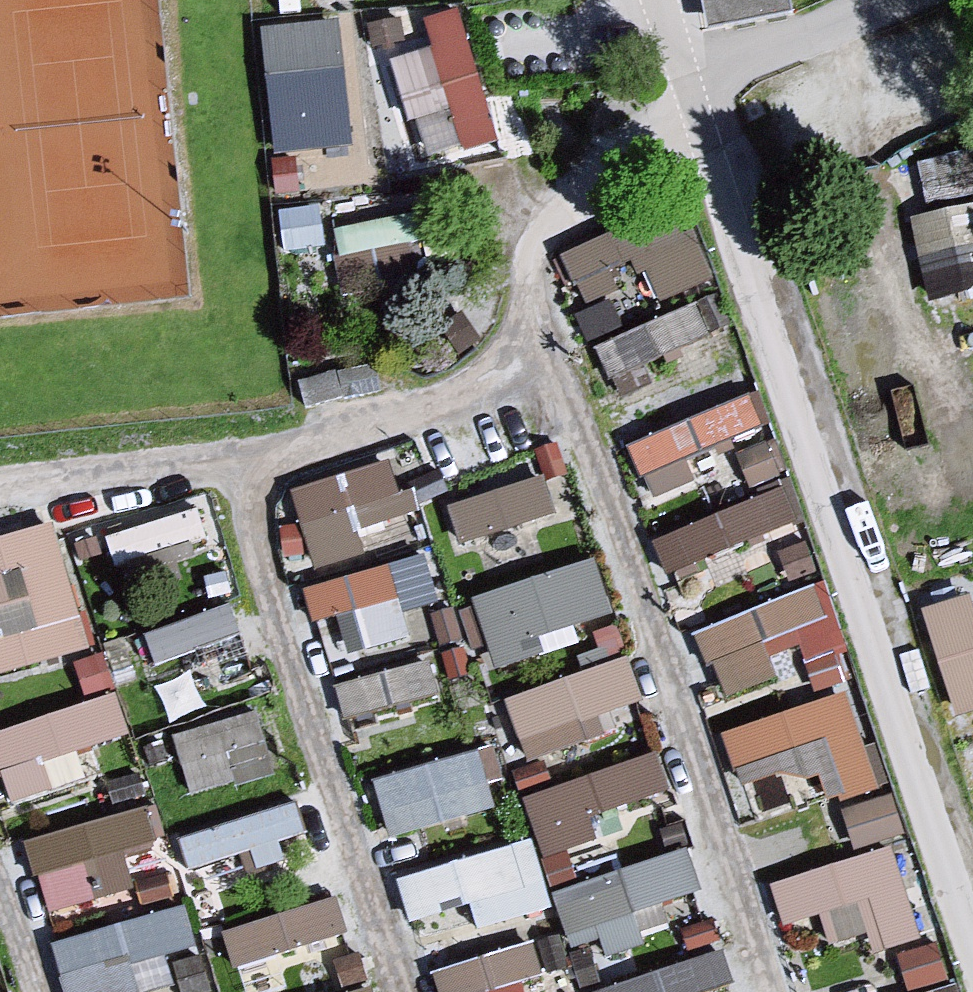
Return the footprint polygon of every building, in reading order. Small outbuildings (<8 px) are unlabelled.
[(710,37),(795,21),(791,0),(704,0),(710,37)] [(502,147),(461,13),(427,24),(436,53),(395,65),(424,160),(464,148),(467,158),(502,147)] [(402,24),(372,28),(375,50),(406,45),(402,24)] [(351,150),(338,28),(268,36),(282,158),(351,150)] [(343,160),(317,163),(321,192),(346,188),(343,160)] [(297,165),(279,166),(281,195),(299,194),(297,165)] [(568,263),(589,309),(619,294),(612,279),(629,271),(636,285),(648,279),(662,310),(719,283),(685,209),(568,263)] [(319,211),(283,217),(290,256),(326,250),(319,211)] [(428,215),(335,233),(349,300),(427,284),(420,250),(433,240),(428,215)] [(454,245),(429,252),(436,276),(460,269),(454,245)] [(723,299),(705,303),(714,333),(732,327),(723,299)] [(624,333),(613,307),(586,318),(596,344),(624,333)] [(712,341),(699,308),(592,351),(607,387),(617,383),(624,401),(652,390),(644,368),(712,341)] [(464,317),(445,330),(464,355),(482,341),(464,317)] [(375,370),(344,377),(347,392),(379,384),(375,370)] [(336,377),(309,387),(315,405),(343,396),(336,377)] [(767,432),(753,400),(630,451),(653,505),(696,487),(687,466),(767,432)] [(561,448),(542,454),(551,483),(570,476),(561,448)] [(768,448),(738,459),(751,491),(780,480),(768,448)] [(424,519),(417,496),(400,500),(391,470),(294,498),(318,582),(370,567),(362,537),(424,519)] [(558,516),(547,482),(452,512),(463,547),(558,516)] [(786,493),(655,550),(669,582),(800,526),(786,493)] [(202,514),(108,541),(116,570),(210,543),(202,514)] [(9,609),(1,583),(20,577),(36,630),(0,641),(0,680),(90,653),(53,532),(0,547),(0,611),(9,609)] [(816,576),(806,547),(780,556),(791,585),(816,576)] [(428,563),(305,598),(315,632),(352,621),(362,655),(409,642),(401,616),(440,605),(428,563)] [(617,620),(599,564),(473,605),(497,678),(549,661),(543,644),(617,620)] [(833,625),(820,591),(697,639),(710,672),(715,670),(728,703),(780,683),(768,651),(800,638),(833,625)] [(972,601),(925,616),(958,722),(972,718),(972,603),(972,601)] [(234,610),(148,640),(159,672),(245,641),(234,610)] [(829,629),(800,638),(817,698),(847,689),(829,629)] [(631,663),(505,705),(526,769),(590,747),(584,728),(646,708),(631,663)] [(198,668),(163,677),(171,712),(206,703),(198,668)] [(434,668),(340,690),(348,725),(442,703),(434,668)] [(881,795),(848,698),(726,740),(738,776),(828,746),(848,806),(881,795)] [(0,740),(0,782),(5,780),(13,807),(53,795),(44,766),(131,740),(120,704),(0,740)] [(267,749),(259,719),(175,741),(190,799),(236,787),(229,759),(267,749)] [(482,758),(377,786),(392,842),(497,814),(482,758)] [(658,760),(523,807),(543,865),(601,845),(593,822),(670,796),(658,760)] [(547,765),(517,775),(523,794),(553,785),(547,765)] [(142,777),(113,785),(119,811),(149,804),(142,777)] [(79,799),(50,807),(56,831),(86,823),(79,799)] [(895,800),(844,816),(856,853),(907,838),(895,800)] [(299,809),(180,843),(190,876),(256,857),(261,873),(286,867),(280,847),(308,840),(299,809)] [(158,813),(30,851),(52,921),(136,896),(126,863),(169,850),(158,813)] [(682,826),(661,831),(667,851),(687,846),(682,826)] [(533,848),(402,889),(414,927),(471,909),(481,941),(555,918),(533,848)] [(614,849),(578,860),(585,883),(621,873),(614,849)] [(895,852),(772,889),(786,934),(871,908),(886,956),(923,944),(895,852)] [(572,860),(546,866),(553,891),(579,885),(572,860)] [(688,860),(555,902),(571,953),(603,943),(609,960),(644,949),(634,920),(700,899),(688,860)] [(339,903),(224,939),(235,975),(350,939),(339,903)] [(53,949),(65,991),(142,991),(136,969),(200,952),(190,913),(53,949)] [(715,924),(686,931),(691,953),(721,946),(715,924)] [(559,940),(542,945),(551,975),(568,971),(559,940)] [(427,976),(432,991),(512,991),(547,982),(535,944),(427,976)] [(937,946),(900,957),(910,991),(914,991),(948,982),(937,946)] [(592,953),(572,958),(580,990),(600,985),(592,953)] [(632,991),(734,991),(737,991),(728,962),(632,991)]
